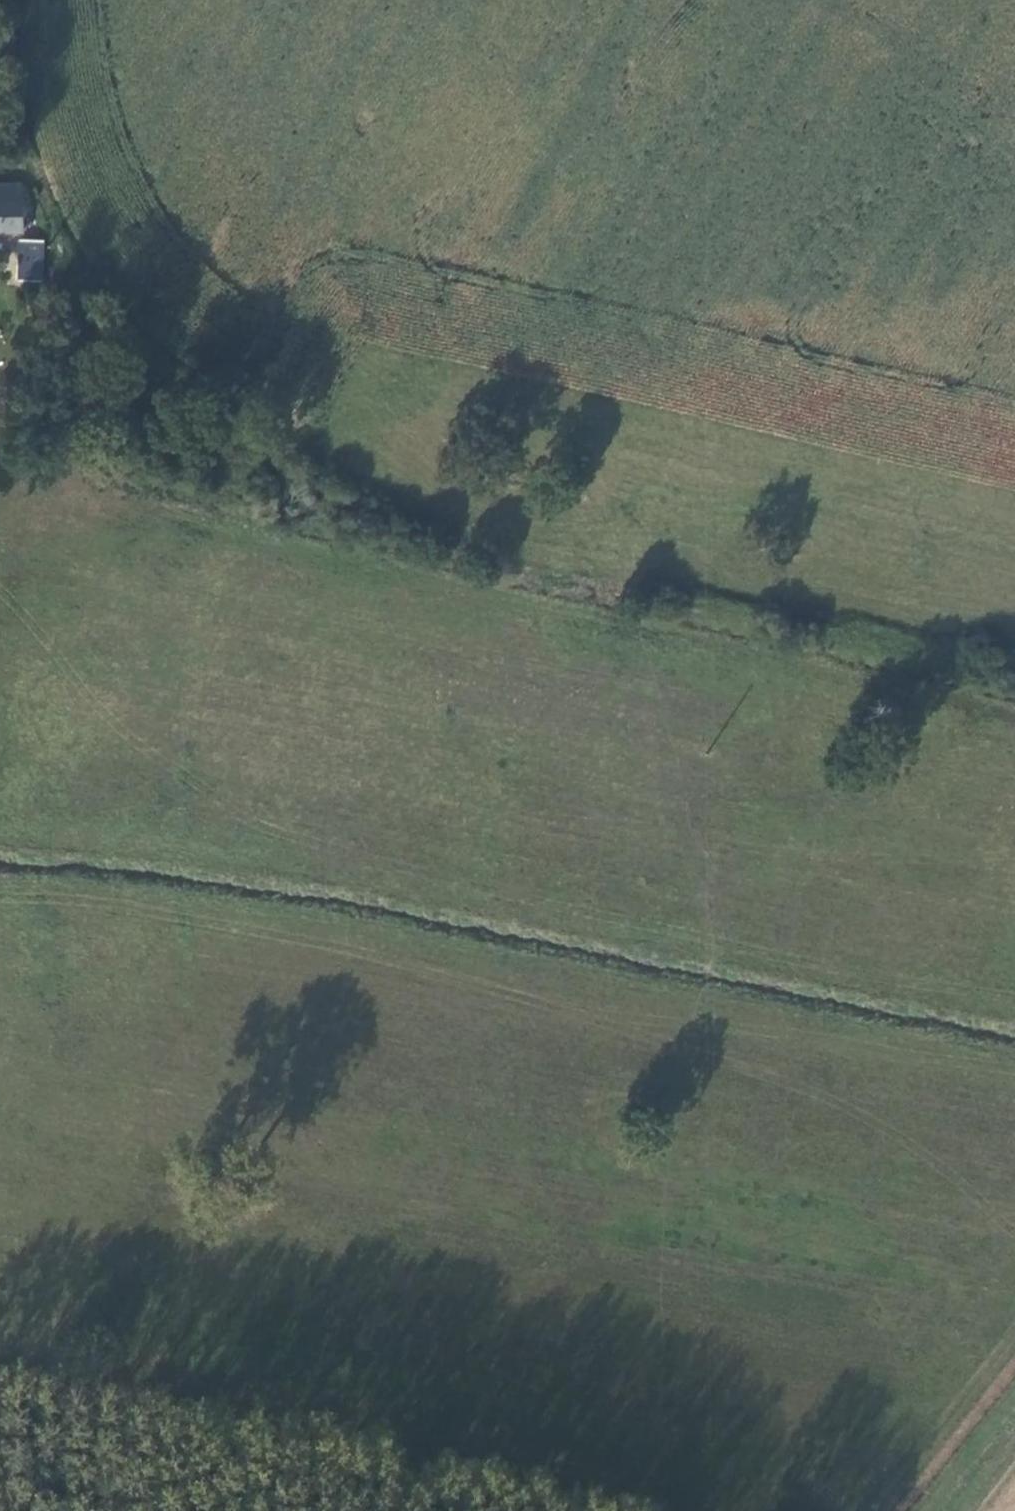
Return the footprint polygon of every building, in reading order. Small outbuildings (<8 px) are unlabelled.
[(0,186),(0,234),(22,234),(21,185),(0,186)] [(42,240),(16,240),(15,281),(41,282),(42,240)]
